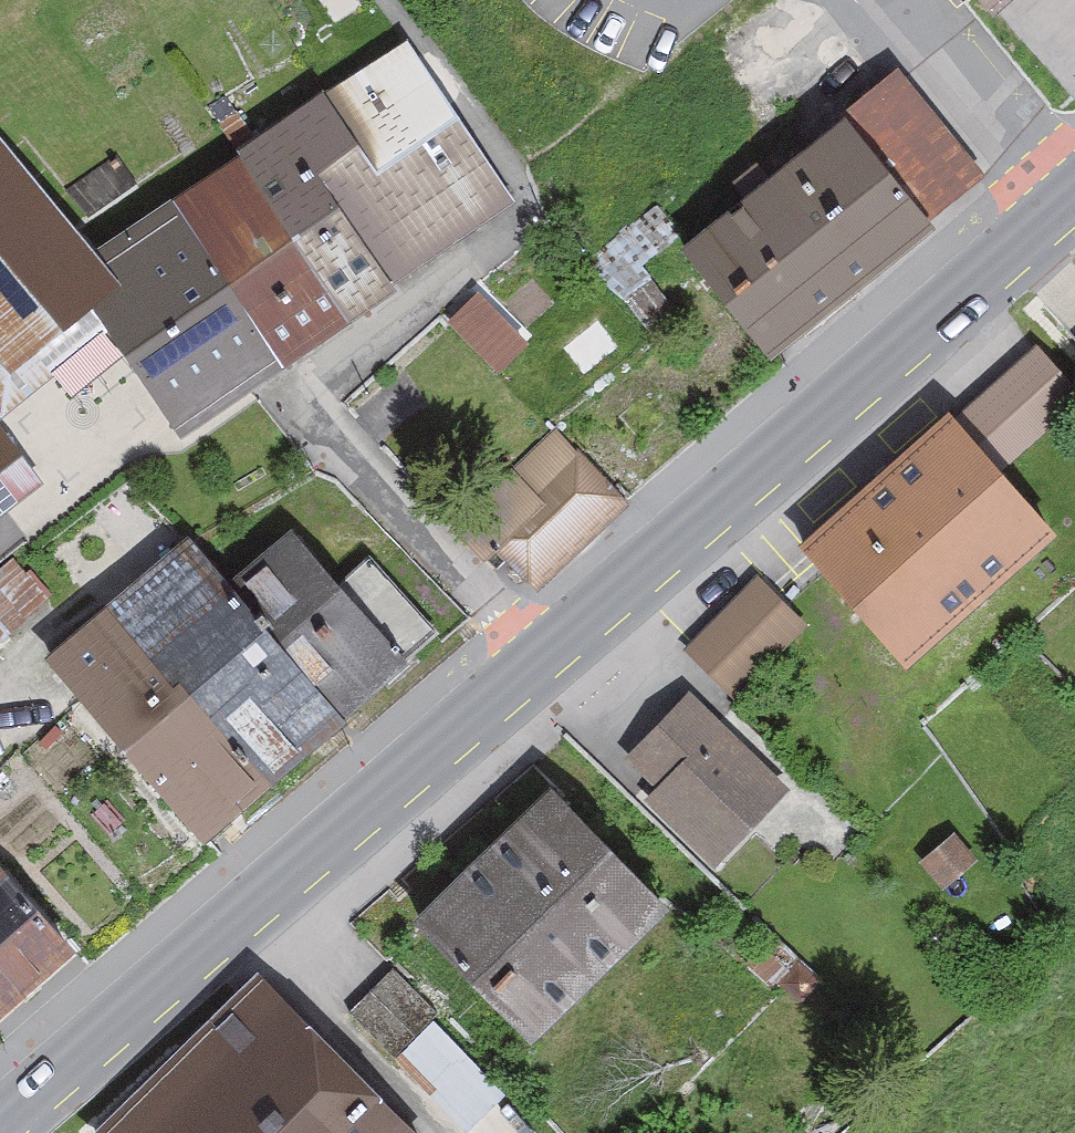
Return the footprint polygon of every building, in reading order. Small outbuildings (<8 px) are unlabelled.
[(372,200),(429,277),(539,205),(433,45),(354,95),(420,165),(372,200)] [(440,291),(429,277),(372,200),(420,165),(354,95),(263,149),(269,161),(201,201),(325,364),(440,291)] [(799,369),(974,232),(882,115),(706,251),(799,369)] [(120,248),(30,134),(0,157),(0,347),(29,383),(123,320),(154,295),(120,248)] [(213,430),(325,364),(201,201),(120,248),(154,295),(123,320),(213,430)] [(659,344),(689,323),(629,239),(599,260),(659,344)] [(466,326),(522,383),(556,350),(500,293),(466,326)] [(62,484),(4,405),(0,409),(0,530),(62,484)] [(907,641),(1045,518),(950,413),(813,536),(907,641)] [(540,589),(632,503),(561,427),(469,513),(540,589)] [(307,786),(387,714),(269,583),(220,528),(140,600),(307,786)] [(71,588),(38,543),(0,571),(0,619),(10,632),(71,588)] [(269,583),(387,714),(465,645),(385,556),(352,585),(314,543),(269,583)] [(732,685),(800,620),(763,581),(695,647),(732,685)] [(238,847),(307,786),(140,600),(71,662),(238,847)] [(729,877),(810,796),(739,725),(658,806),(729,877)] [(700,922),(571,792),(444,917),(573,1047),(700,922)] [(0,837),(0,1001),(26,1030),(108,954),(0,837)] [(939,868),(966,897),(996,869),(968,840),(939,868)] [(280,971),(129,1132),(454,1132),(280,971)] [(443,1019),(404,1059),(478,1132),(479,1132),(518,1094),(443,1019)]
